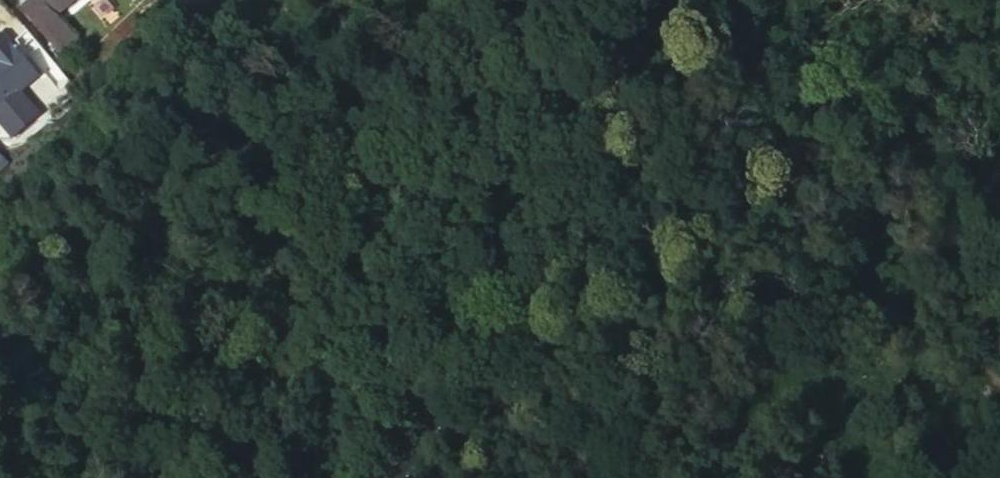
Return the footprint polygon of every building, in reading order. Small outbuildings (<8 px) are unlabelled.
[(21,10),(56,50),(72,36),(54,17),(74,0),(33,0),(21,10)] [(38,75),(12,45),(2,34),(0,34),(0,108),(38,75)]
